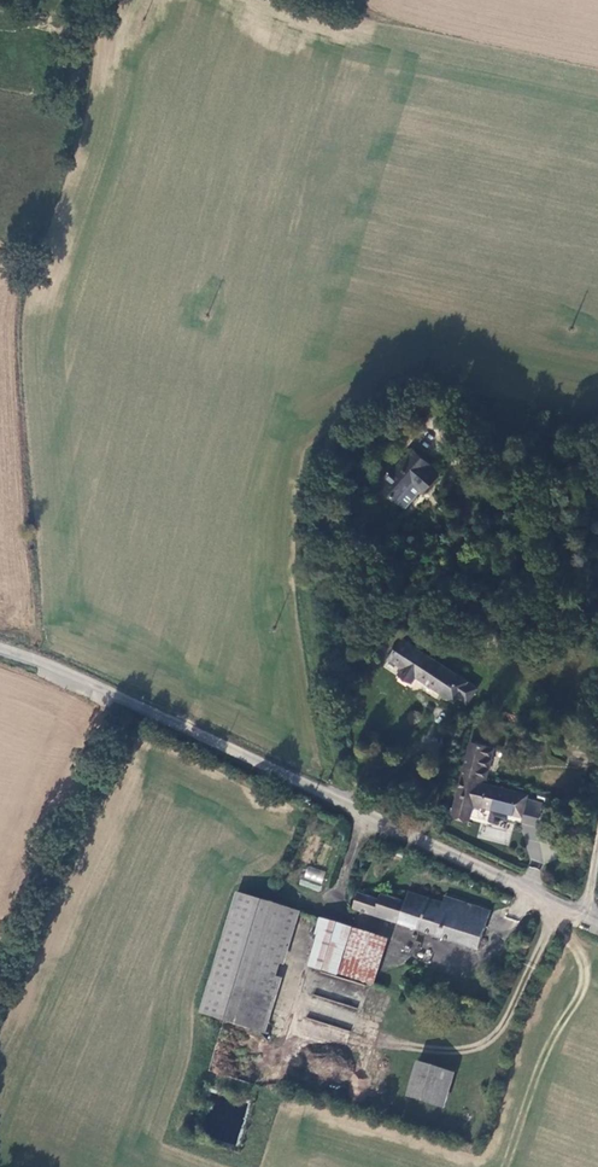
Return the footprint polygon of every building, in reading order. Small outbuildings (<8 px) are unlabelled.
[(412,451),(379,489),(396,505),(411,486),(420,493),(435,477),(427,469),(430,466),(412,451)] [(477,687),(398,635),(383,658),(398,667),(395,673),(410,683),(414,678),(441,695),(452,702),(455,698),(465,705),(477,687)] [(485,778),(493,747),(470,741),(452,813),(470,817),(473,805),(520,817),(527,788),(485,778)] [(536,827),(523,824),(521,832),(534,835),(536,827)] [(301,888),(322,890),(324,869),(303,867),(301,888)] [(478,950),(491,910),(444,895),(442,901),(408,890),(403,901),(379,892),(377,899),(356,892),(349,907),(478,950)] [(195,1013),(215,1019),(253,897),(234,891),(195,1013)] [(220,1020),(259,899),(253,897),(215,1019),(220,1020)] [(299,911),(259,899),(220,1020),(257,1031),(274,976),(278,964),(283,965),(299,911)] [(350,927),(318,917),(312,933),(316,935),(345,944),(350,927)] [(352,928),(338,975),(373,984),(386,938),(352,928)] [(336,975),(345,944),(316,935),(306,966),(336,975)] [(281,978),(274,976),(257,1031),(263,1033),(281,978)] [(414,1061),(403,1096),(442,1107),(452,1072),(414,1061)]
